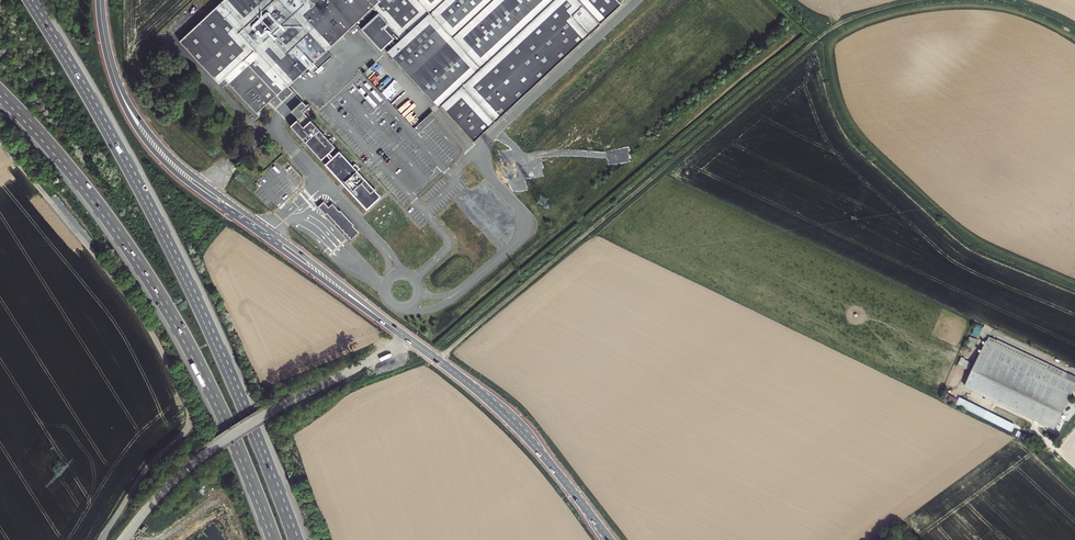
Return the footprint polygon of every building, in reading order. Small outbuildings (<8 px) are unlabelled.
[(282,101),(293,91),(288,86),(279,76),(284,70),(277,62),(286,54),(303,72),(308,67),(327,50),(356,23),(380,1),(379,0),(224,0),(180,40),(219,82),(224,78),(256,113),(276,95),(282,101)] [(380,1),(356,23),(381,50),(389,42),(393,46),(429,12),(418,0),(379,0),(380,1)] [(429,12),(393,46),(387,51),(438,107),(474,141),(622,4),(618,0),(418,0),(429,12)] [(327,50),(308,67),(313,72),(332,55),(327,50)] [(303,72),(286,54),(277,62),(284,70),(279,76),(288,86),(303,72)] [(291,111),(298,118),(304,113),(311,106),(308,103),(306,105),(302,101),(291,111)] [(298,118),(290,126),(321,160),(335,147),(332,143),(334,141),(331,138),(329,140),(304,113),(298,118)] [(327,213),(352,239),(359,232),(353,225),(354,224),(341,210),(339,211),(332,203),(329,207),(324,201),(318,207),(326,214),(327,213)] [(327,213),(326,214),(350,240),(352,239),(327,213)] [(985,339),(964,385),(1038,420),(1054,387),(1069,394),(1074,382),(985,339)] [(1038,420),(1053,427),(1069,394),(1054,387),(1038,420)] [(212,474),(203,481),(207,487),(216,480),(212,474)]
